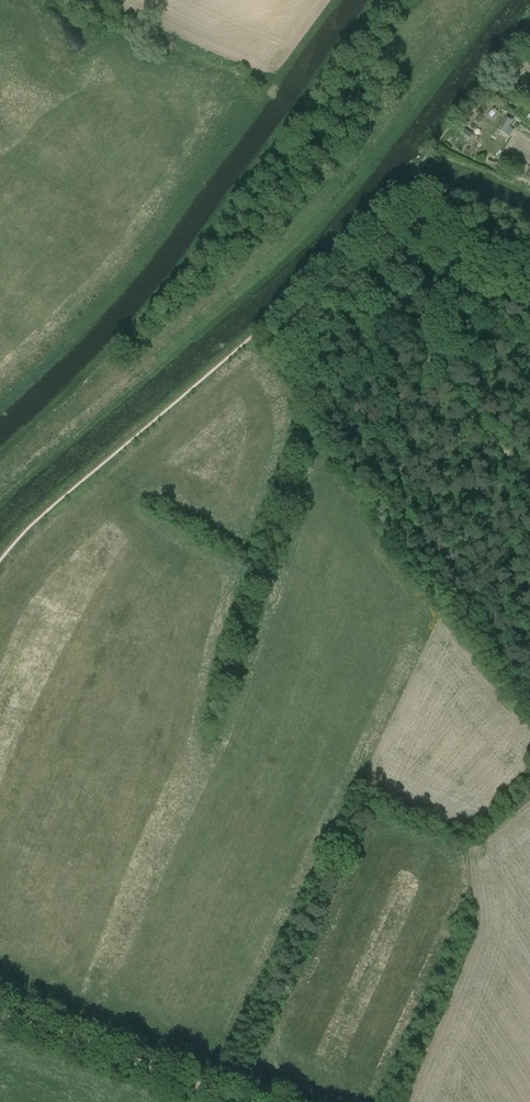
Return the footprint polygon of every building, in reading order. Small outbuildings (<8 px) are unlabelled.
[(513,122),(505,117),(497,129),(505,134),(513,122)] [(460,137),(467,143),(473,135),(466,129),(460,137)]
